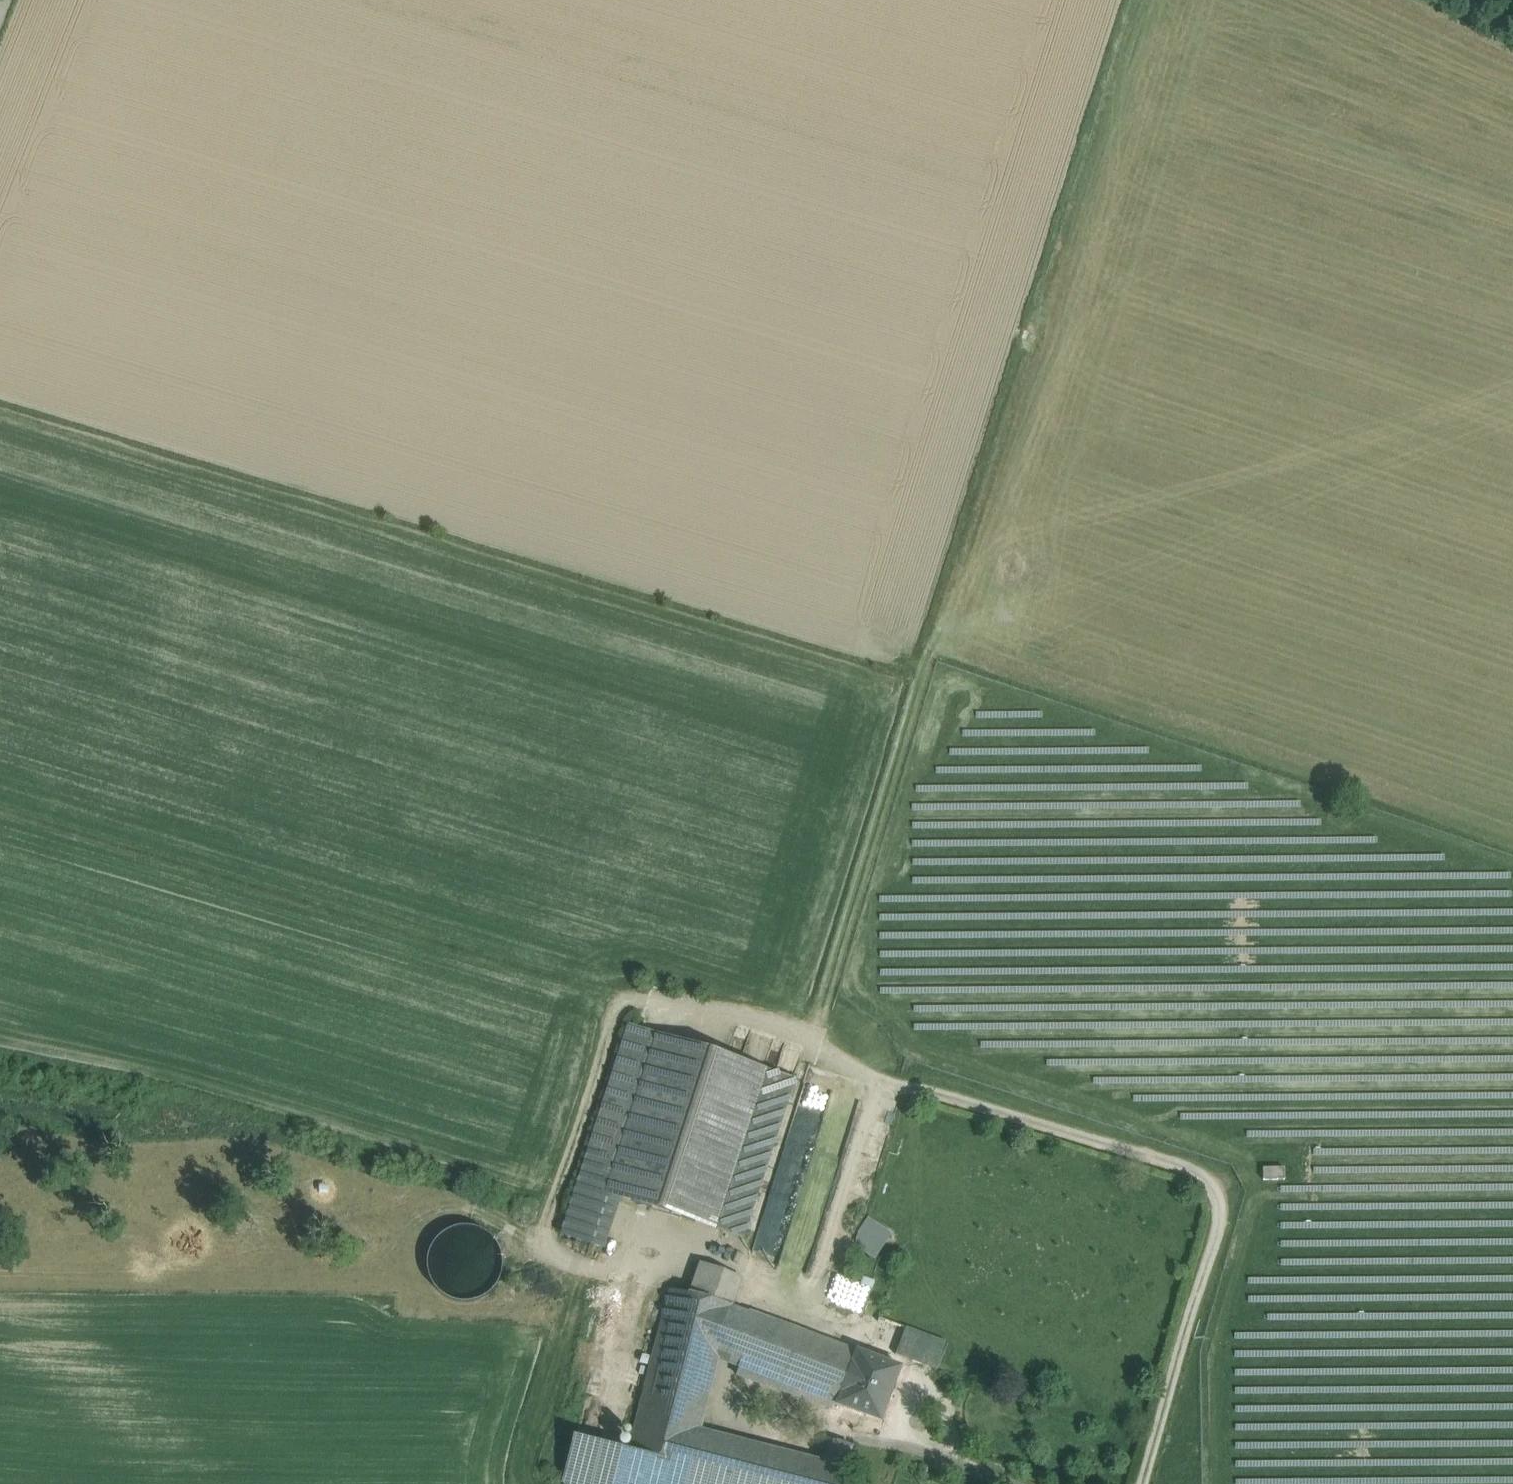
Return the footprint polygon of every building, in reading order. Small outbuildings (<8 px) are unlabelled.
[(630,1027),(563,1233),(600,1245),(617,1196),(608,1193),(659,1036),(630,1027)] [(794,1081),(659,1036),(608,1193),(617,1196),(743,1237),(794,1081)] [(804,1084),(753,1250),(778,1265),(832,1093),(804,1084)] [(832,1093),(778,1265),(806,1274),(859,1102),(832,1093)] [(1263,1168),(1263,1180),(1285,1180),(1285,1168),(1263,1168)] [(890,1232),(869,1218),(861,1230),(857,1242),(861,1244),(859,1248),(873,1257),(890,1232)] [(487,1294),(496,1286),(501,1275),(503,1264),(500,1251),(494,1240),(483,1231),(471,1227),(458,1227),(446,1232),(436,1240),(429,1252),(427,1264),(429,1276),(435,1286),(443,1295),(454,1300),(465,1302),(477,1300),(487,1294)] [(730,1274),(700,1263),(689,1294),(732,1305),(739,1276),(730,1274)] [(670,1289),(628,1456),(690,1472),(699,1437),(732,1305),(689,1294),(670,1289)] [(857,1351),(750,1312),(744,1328),(746,1334),(740,1351),(745,1353),(737,1375),(760,1384),(760,1383),(820,1406),(822,1400),(836,1405),(857,1351)] [(948,1343),(906,1328),(895,1355),(938,1371),(948,1343)] [(901,1367),(857,1351),(836,1405),(844,1408),(839,1419),(856,1425),(860,1417),(865,1416),(881,1422),(889,1400),(891,1401),(897,1382),(896,1382),(901,1367)] [(699,1437),(690,1472),(738,1483),(838,1483),(839,1483),(843,1474),(820,1468),(699,1437)] [(853,1447),(836,1441),(830,1443),(820,1468),(843,1474),(853,1447)] [(628,1456),(628,1457),(574,1443),(564,1481),(575,1483),(738,1483),(690,1472),(628,1456)]
